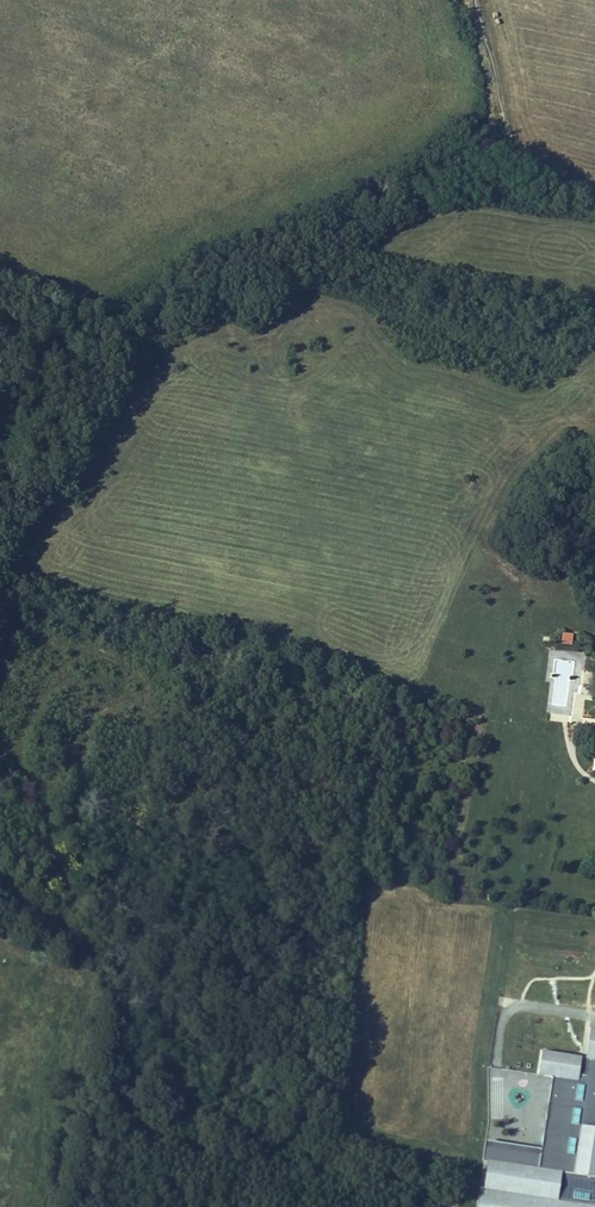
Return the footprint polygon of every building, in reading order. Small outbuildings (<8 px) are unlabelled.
[(572,646),(573,633),(561,632),(560,645),(572,646)] [(538,1168),(486,1161),(482,1190),(479,1190),(476,1206),(594,1206),(594,1030),(589,1029),(585,1058),(588,1059),(585,1076),(581,1076),(577,1075),(580,1057),(542,1052),(538,1075),(552,1076),(540,1150),(538,1168)] [(540,1150),(485,1141),(482,1160),(486,1161),(538,1168),(540,1150)]
